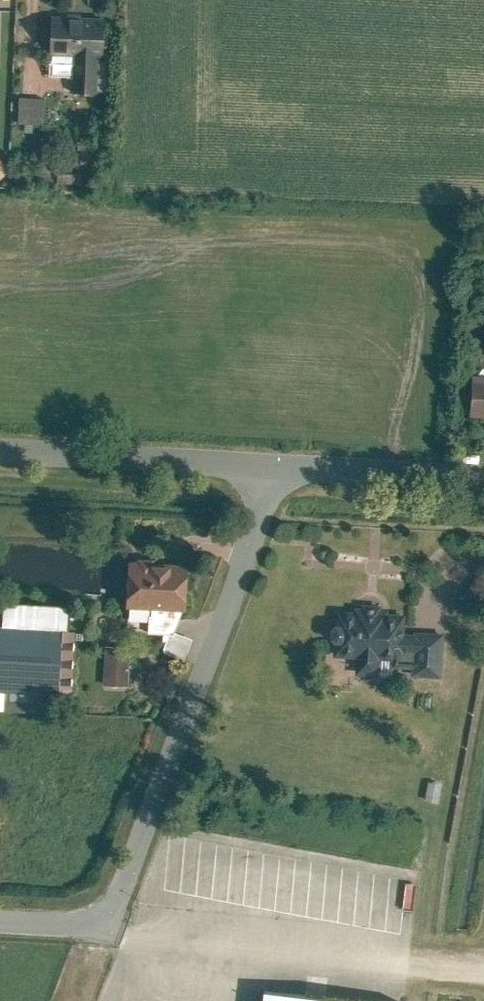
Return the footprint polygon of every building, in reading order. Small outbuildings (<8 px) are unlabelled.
[(100,15),(47,14),(46,53),(68,54),(67,90),(96,90),(97,54),(99,54),(100,15)] [(24,96),(23,120),(46,121),(46,96),(24,96)] [(472,374),(470,413),(483,413),(483,375),(472,374)] [(186,565),(119,562),(118,604),(184,607),(186,565)] [(0,601),(0,624),(61,628),(63,604),(0,601)] [(402,606),(337,602),(336,625),(328,624),(327,637),(335,638),(334,650),(355,651),(353,672),(375,673),(377,655),(399,656),(400,647),(401,630),(402,606)] [(64,693),(68,628),(61,628),(0,624),(0,689),(64,693)] [(190,636),(169,627),(160,650),(181,659),(190,636)] [(400,647),(414,648),(415,631),(401,630),(400,647)] [(412,672),(438,674),(441,633),(415,631),(414,648),(413,661),(412,672)] [(129,645),(104,644),(101,685),(126,686),(129,645)] [(392,660),(391,675),(412,676),(412,672),(413,661),(392,660)] [(415,906),(416,873),(333,871),(331,928),(410,930),(410,906),(415,906)] [(259,989),(258,1000),(399,1000),(259,989)]
